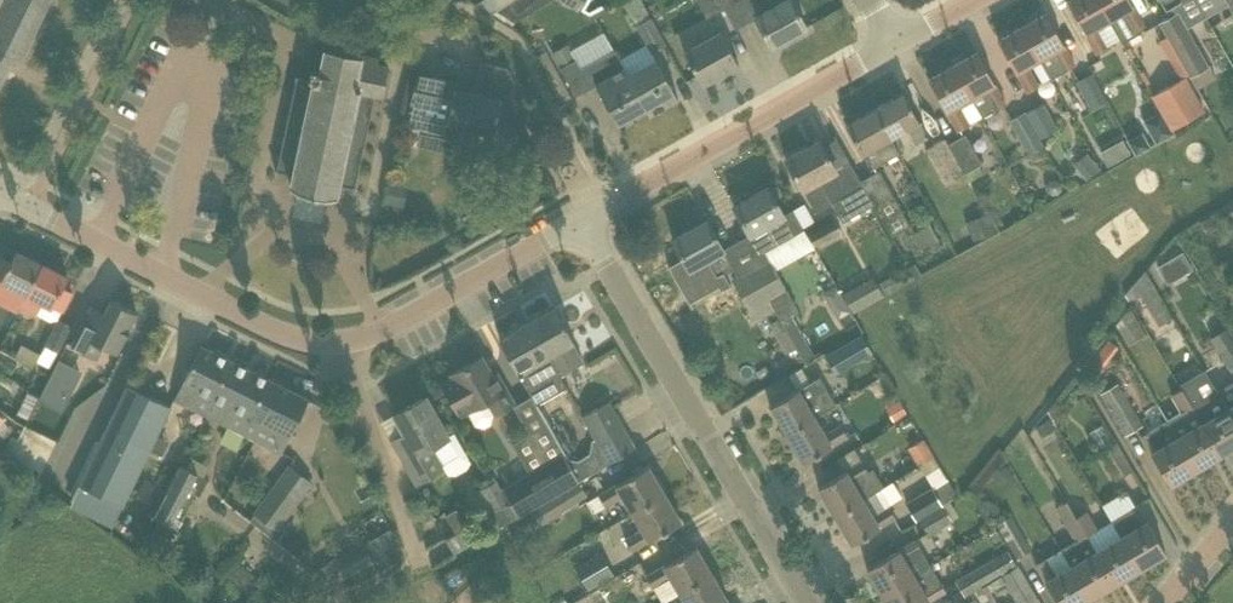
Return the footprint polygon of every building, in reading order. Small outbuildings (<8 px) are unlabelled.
[(9,66),(12,60),(18,63),(49,0),(0,0),(0,85),(9,66)] [(578,10),(584,0),(563,0),(578,10)] [(718,0),(698,0),(707,15),(708,17),(712,15),(723,9),(718,0)] [(724,8),(736,29),(757,17),(761,24),(772,46),(807,27),(792,0),(786,0),(774,6),(771,0),(718,0),(723,9),(724,8)] [(1067,0),(1096,52),(1108,46),(1097,26),(1109,19),(1099,0),(1068,0),(1067,0)] [(1130,0),(1099,0),(1109,19),(1120,38),(1133,31),(1144,25),(1130,0)] [(1166,10),(1183,0),(1161,0),(1166,10)] [(1161,21),(1192,76),(1211,65),(1180,10),(1161,21)] [(1075,64),(1057,34),(1046,12),(1022,26),(1040,57),(1040,58),(1051,78),(1075,64)] [(651,52),(653,52),(667,43),(653,17),(637,26),(651,52)] [(998,40),(1010,61),(1027,91),(1038,84),(1027,65),(1040,58),(1040,57),(1022,26),(998,40)] [(720,31),(684,51),(703,85),(739,65),(720,31)] [(389,67),(376,64),(361,61),(363,55),(325,46),(320,70),(311,69),(309,78),(297,75),(276,171),(293,175),(291,186),(300,191),(326,196),(337,196),(339,185),(355,188),(375,95),(383,96),(389,67)] [(618,124),(646,108),(647,108),(628,74),(614,49),(580,68),(575,60),(560,69),(576,96),(591,88),(591,87),(596,84),(618,124)] [(982,117),(995,110),(1006,104),(989,72),(977,51),(953,65),(982,117)] [(678,99),(667,78),(656,58),(628,74),(647,108),(646,108),(649,115),(678,99)] [(495,132),(502,98),(509,100),(513,78),(509,67),(481,61),(475,92),(456,88),(457,82),(417,74),(411,103),(450,111),(447,122),(495,132)] [(982,117),(953,65),(929,79),(958,131),(982,117)] [(1076,80),(1091,108),(1107,99),(1092,71),(1076,80)] [(1205,109),(1185,75),(1154,93),(1173,127),(1205,109)] [(928,137),(903,93),(875,109),(891,137),(892,137),(908,127),(917,143),(928,137)] [(1043,101),(1025,112),(1040,138),(1040,137),(1058,128),(1043,101)] [(891,137),(875,109),(846,125),(871,169),(900,152),(892,137),(891,137)] [(1044,144),(1040,137),(1040,138),(1025,112),(1024,111),(1009,119),(1029,153),(1044,144)] [(967,172),(981,164),(984,162),(967,132),(950,142),(967,172)] [(1148,146),(1141,133),(1128,140),(1135,153),(1148,146)] [(928,148),(948,184),(966,174),(946,138),(928,148)] [(873,203),(860,180),(850,161),(836,169),(820,140),(786,159),(803,189),(816,210),(832,202),(843,220),(873,203)] [(1108,165),(1130,153),(1123,140),(1100,152),(1108,165)] [(860,180),(873,203),(891,234),(910,223),(880,169),(860,180)] [(734,205),(748,231),(751,237),(753,236),(762,253),(795,235),(782,212),(768,186),(752,195),(751,193),(748,192),(735,199),(734,202),(735,205),(734,205)] [(1222,206),(1231,221),(1232,220),(1232,199),(1222,206)] [(1220,208),(1199,220),(1207,234),(1228,222),(1220,208)] [(988,213),(966,221),(973,239),(995,232),(988,213)] [(837,218),(809,233),(816,245),(819,243),(821,247),(845,233),(837,218)] [(719,242),(707,220),(673,239),(689,269),(706,260),(716,279),(734,269),(719,242)] [(845,289),(857,282),(838,248),(825,256),(845,289)] [(1158,263),(1166,282),(1193,269),(1185,250),(1158,263)] [(27,293),(42,264),(16,251),(11,261),(2,256),(0,259),(0,280),(13,286),(27,293)] [(885,294),(915,277),(907,263),(877,281),(878,284),(885,294)] [(63,312),(73,292),(63,288),(68,277),(42,264),(27,293),(28,294),(22,305),(39,314),(45,302),(63,312)] [(773,308),(752,272),(750,267),(734,276),(757,317),(773,308)] [(1176,327),(1149,281),(1137,288),(1151,311),(1147,313),(1160,336),(1176,327)] [(117,353),(138,312),(111,299),(102,318),(89,311),(72,346),(97,359),(104,346),(117,353)] [(574,341),(555,306),(528,322),(548,356),(549,356),(560,376),(561,376),(583,363),(572,343),(574,341)] [(1146,332),(1130,306),(1117,322),(1129,342),(1146,332)] [(59,317),(37,361),(54,369),(62,352),(60,351),(73,324),(59,317)] [(567,386),(561,376),(560,376),(549,356),(548,356),(528,322),(516,328),(517,330),(500,339),(537,403),(567,386)] [(1229,326),(1228,326),(1210,336),(1231,371),(1232,370),(1232,334),(1229,326)] [(837,375),(874,353),(862,333),(825,354),(837,375)] [(1105,336),(1100,343),(1083,364),(1097,374),(1119,346),(1105,336)] [(202,345),(171,406),(162,425),(163,426),(180,434),(192,408),(279,451),(288,434),(290,435),(308,398),(202,345)] [(506,379),(501,382),(496,373),(492,375),(482,357),(452,373),(460,387),(448,394),(458,411),(470,405),(472,408),(468,410),(476,423),(486,426),(493,422),(495,414),(518,401),(506,379)] [(60,410),(70,389),(80,370),(59,359),(54,369),(49,379),(39,399),(60,410)] [(770,406),(787,434),(816,417),(815,416),(838,403),(821,375),(770,406)] [(1217,389),(1232,417),(1232,379),(1217,389)] [(1100,392),(1125,435),(1143,425),(1118,382),(1100,392)] [(1232,446),(1232,417),(1217,389),(1202,398),(1192,382),(1182,388),(1221,454),(1232,446)] [(115,525),(163,426),(162,425),(171,406),(128,384),(115,410),(116,410),(81,483),(82,483),(75,498),(72,504),(115,525)] [(1195,469),(1221,454),(1182,388),(1171,394),(1181,411),(1166,420),(1195,469)] [(460,455),(438,417),(426,396),(394,414),(412,445),(398,453),(416,483),(445,467),(443,464),(460,455)] [(884,430),(909,414),(899,397),(874,412),(884,430)] [(597,439),(622,424),(609,401),(583,416),(597,439)] [(826,434),(816,417),(787,434),(804,462),(848,436),(841,425),(826,434)] [(1141,435),(1141,436),(1158,463),(1170,484),(1195,469),(1166,420),(1141,435)] [(582,478),(550,422),(513,443),(529,471),(502,487),(519,515),(534,506),(578,480),(582,478)] [(622,424),(597,439),(592,442),(589,453),(599,469),(635,448),(622,424)] [(918,464),(934,455),(924,438),(908,447),(918,464)] [(1116,478),(1133,468),(1117,441),(1114,443),(1100,451),(1116,478)] [(819,487),(835,515),(863,499),(853,482),(869,472),(862,461),(819,487)] [(168,545),(177,528),(178,528),(196,493),(201,495),(209,478),(181,464),(155,517),(159,519),(150,536),(168,545)] [(633,512),(665,493),(649,465),(599,495),(606,506),(623,496),(633,512)] [(958,496),(948,479),(933,488),(943,505),(958,496)] [(478,490),(491,512),(508,502),(496,480),(478,490)] [(586,495),(578,480),(534,506),(544,523),(564,512),(562,509),(586,495)] [(943,505),(933,488),(932,486),(905,501),(917,520),(920,518),(943,505)] [(277,529),(296,504),(274,488),(255,513),(277,529)] [(632,550),(682,521),(665,493),(633,512),(642,529),(625,539),(632,550)] [(599,495),(586,502),(593,514),(605,506),(599,495)] [(852,543),(873,531),(896,518),(888,506),(873,515),(863,499),(835,515),(852,543)] [(1056,507),(1075,540),(1087,533),(1077,516),(1067,500),(1056,507)] [(1122,536),(1140,567),(1166,552),(1137,503),(1111,518),(1122,537),(1122,536)] [(943,505),(920,518),(929,534),(952,521),(951,519),(943,505)] [(458,507),(446,514),(457,532),(468,525),(458,507)] [(550,551),(589,532),(578,510),(540,529),(550,551)] [(1077,516),(1087,533),(1087,534),(1097,528),(1086,510),(1077,516)] [(998,522),(1005,534),(1017,555),(1032,547),(1013,514),(998,522)] [(1090,598),(1115,583),(1097,551),(1087,534),(1087,533),(1075,540),(1061,548),(1072,566),(1071,567),(1090,598)] [(1122,536),(1122,537),(1097,551),(1115,583),(1140,567),(1122,536)] [(867,569),(882,594),(913,576),(930,565),(915,540),(888,556),(867,569)] [(372,561),(363,544),(335,560),(345,577),(372,561)] [(680,592),(712,573),(696,546),(647,575),(653,587),(670,577),(680,592)] [(1002,574),(1019,564),(1010,548),(955,579),(966,596),(1002,574)] [(576,565),(587,585),(589,589),(615,574),(601,551),(576,565)] [(1090,598),(1071,567),(1056,575),(1046,558),(1036,564),(1052,592),(1058,602),(1082,602),(1090,598)] [(1002,574),(1019,602),(1027,602),(1038,596),(1019,564),(1002,574)] [(888,602),(926,602),(946,591),(930,565),(913,576),(882,594),(888,602)] [(729,600),(712,573),(680,592),(686,602),(724,602),(729,600)] [(275,600),(257,587),(245,602),(273,602),(275,600)]
